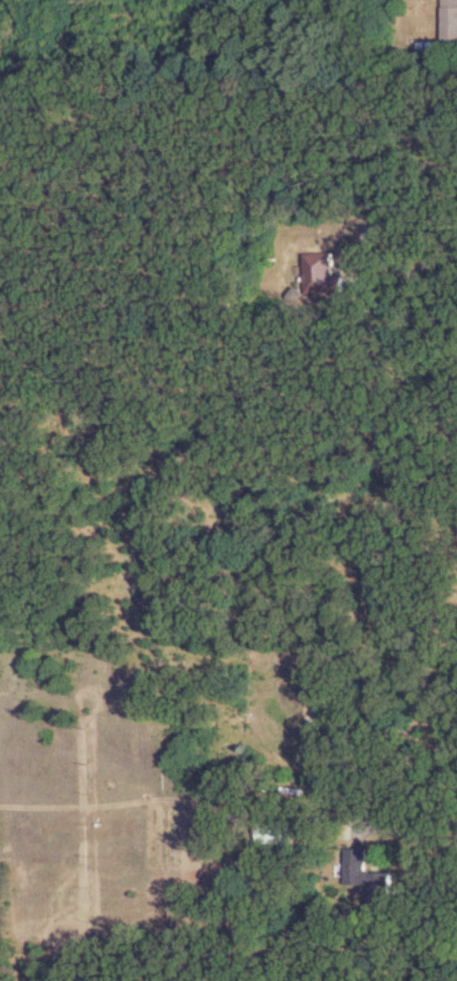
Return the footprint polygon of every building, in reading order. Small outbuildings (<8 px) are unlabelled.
[(456,41),(456,0),(444,0),(444,41),(456,41)] [(346,295),(346,276),(336,276),(336,254),(309,254),(309,295),(346,295)] [(298,846),(298,824),(259,824),(259,846),(298,846)] [(393,873),(368,872),(369,850),(349,849),(347,885),(369,886),(368,905),(392,907),(393,873)]
